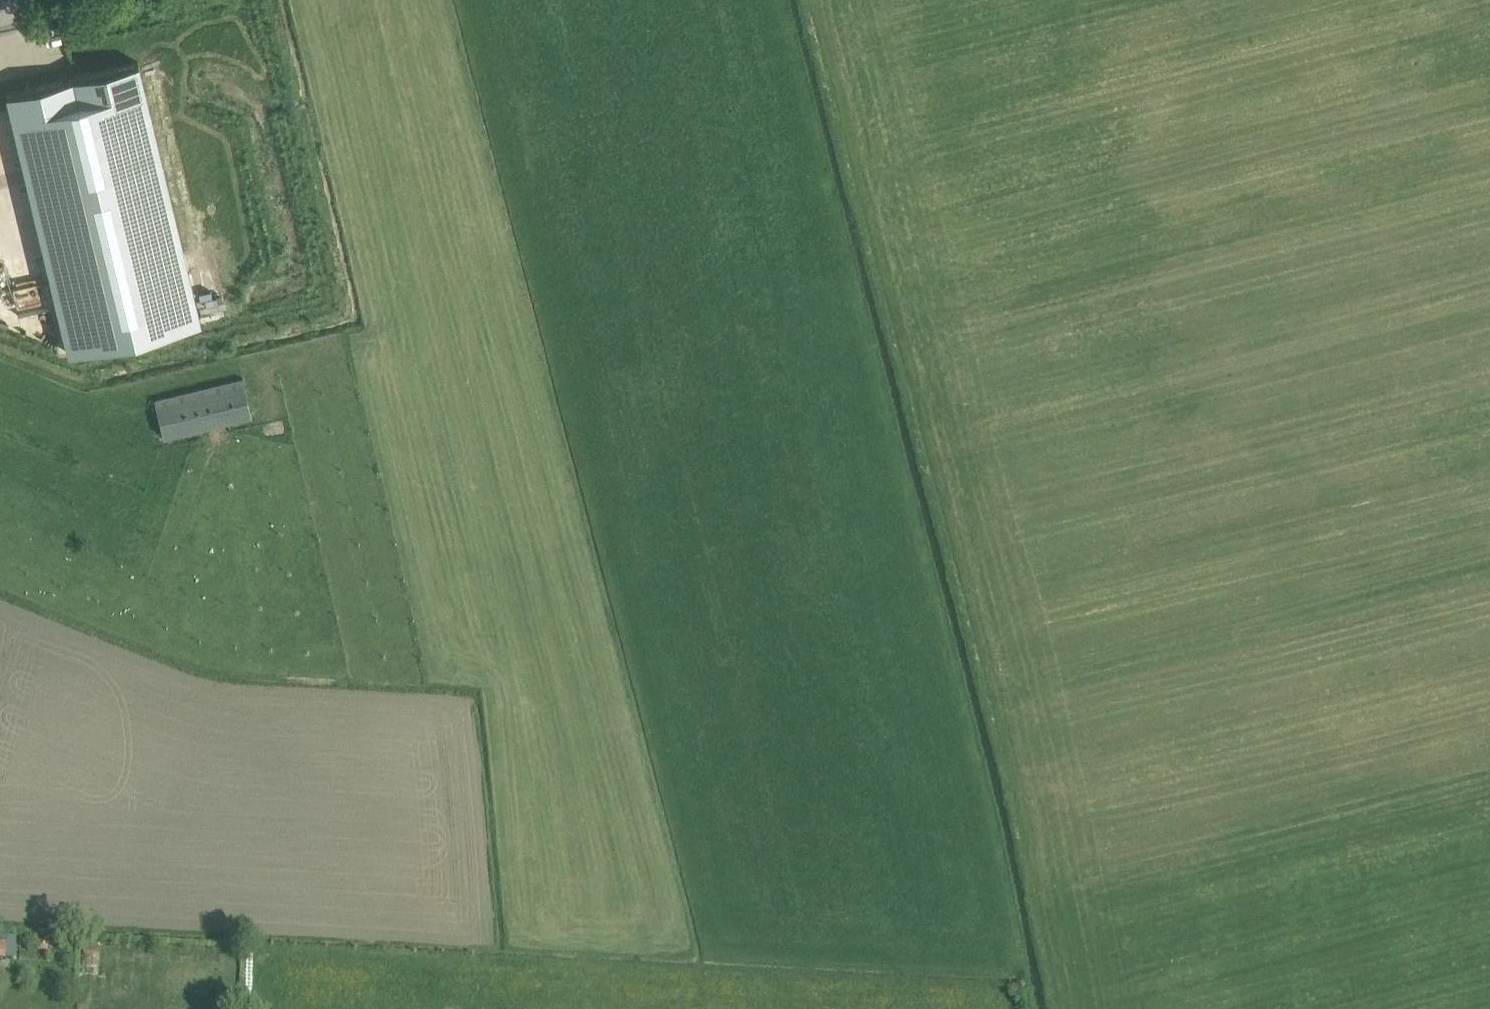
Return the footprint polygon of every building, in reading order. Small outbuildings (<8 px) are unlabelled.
[(77,75),(0,93),(62,353),(195,321),(181,265),(133,62),(77,75)] [(249,414),(240,378),(152,398),(160,435),(249,414)] [(14,958),(15,937),(0,936),(0,957),(14,958)]
